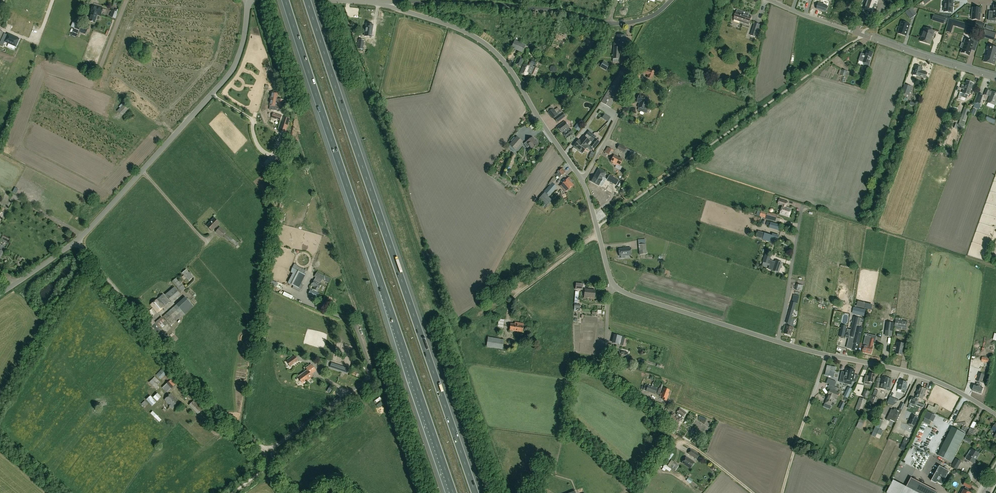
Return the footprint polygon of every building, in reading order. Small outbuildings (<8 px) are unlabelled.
[(846,0),(840,0),(838,11),(846,13),(849,1),(846,0)] [(865,7),(866,7),(865,10),(872,12),(873,8),(875,9),(875,8),(876,8),(875,7),(876,6),(876,7),(876,6),(876,5),(877,6),(877,5),(876,5),(878,0),(867,0),(865,7)] [(944,12),(952,12),(952,8),(953,8),(953,7),(952,7),(952,6),(953,6),(953,5),(953,0),(952,0),(945,0),(944,12)] [(816,9),(826,12),(829,3),(824,2),(823,4),(818,2),(816,9)] [(95,23),(97,15),(100,16),(103,7),(93,5),(88,21),(95,23)] [(909,10),(914,17),(917,15),(912,8),(909,10)] [(981,8),(973,8),(972,20),(980,20),(981,8)] [(118,10),(116,9),(115,11),(112,10),(110,16),(115,18),(117,12),(118,10)] [(734,20),(734,22),(740,24),(741,22),(750,25),(749,25),(750,25),(752,18),(748,17),(749,15),(735,10),(735,11),(737,11),(736,14),(734,20)] [(953,26),(959,27),(960,22),(950,19),(946,31),(951,33),(953,26)] [(906,36),(910,25),(902,22),(898,33),(906,36)] [(76,37),(81,25),(76,23),(71,35),(76,37)] [(79,32),(85,34),(88,28),(86,27),(87,25),(84,24),(83,26),(82,25),(79,32)] [(755,24),(751,37),(757,39),(760,26),(755,24)] [(921,41),(929,44),(932,36),(933,36),(934,32),(933,31),(925,28),(923,33),(922,32),(921,36),(922,37),(921,41)] [(984,30),(983,36),(994,40),(995,34),(984,30)] [(2,38),(0,42),(0,45),(3,46),(5,42),(16,47),(19,39),(8,34),(7,35),(5,39),(2,38)] [(617,35),(616,43),(613,43),(612,59),(613,59),(613,62),(618,62),(618,59),(619,59),(620,44),(624,44),(624,42),(626,42),(626,39),(625,39),(625,35),(617,35)] [(961,53),(969,55),(971,50),(972,50),(972,49),(975,50),(975,51),(979,40),(972,37),(971,41),(965,40),(964,44),(962,43),(960,48),(962,48),(961,53)] [(512,47),(523,50),(526,43),(514,39),(512,47)] [(991,47),(991,48),(990,48),(990,49),(991,49),(990,50),(989,50),(987,56),(986,61),(995,63),(995,59),(995,58),(995,48),(991,47)] [(873,54),(867,52),(865,55),(864,55),(862,62),(863,62),(863,63),(863,65),(863,66),(862,66),(859,76),(865,78),(869,68),(868,68),(870,64),(869,64),(870,61),(873,54)] [(535,76),(538,68),(533,66),(532,66),(533,65),(534,66),(536,61),(532,60),(531,63),(530,63),(529,66),(524,64),(520,73),(527,76),(528,73),(535,76)] [(609,65),(603,61),(600,67),(606,71),(609,65)] [(915,66),(912,75),(920,77),(925,78),(927,73),(921,71),(922,68),(915,66)] [(651,80),(654,72),(649,70),(644,68),(642,73),(647,75),(646,78),(651,80)] [(973,83),(966,81),(963,93),(963,95),(967,97),(967,95),(969,95),(973,83)] [(909,96),(912,87),(904,84),(901,93),(909,96)] [(991,91),(986,89),(984,94),(990,96),(988,99),(987,103),(995,105),(995,102),(995,92),(992,91),(991,91)] [(277,99),(278,93),(271,92),(269,105),(276,106),(276,104),(277,105),(276,109),(282,110),(284,100),(277,99)] [(978,108),(983,95),(978,93),(973,106),(978,108)] [(649,97),(639,94),(636,102),(639,103),(638,107),(644,110),(646,104),(649,97)] [(122,116),(130,108),(124,103),(123,105),(121,104),(118,107),(120,108),(117,111),(122,116)] [(970,109),(965,107),(961,119),(965,121),(970,109)] [(552,109),(546,114),(550,120),(557,115),(552,109)] [(557,123),(564,117),(565,116),(562,112),(562,113),(560,110),(557,112),(559,115),(554,119),(557,123)] [(279,130),(285,132),(290,119),(283,117),(279,130)] [(570,129),(569,130),(568,128),(569,127),(564,121),(557,127),(562,133),(564,131),(565,133),(563,134),(566,138),(573,133),(570,129)] [(580,141),(579,140),(573,146),(582,153),(587,147),(586,146),(588,143),(594,148),(599,142),(595,139),(594,140),(591,137),(593,134),(589,131),(587,134),(586,134),(584,137),(583,136),(580,141)] [(515,138),(512,142),(509,145),(515,150),(523,142),(516,137),(515,138)] [(526,141),(527,142),(524,144),(527,148),(529,146),(532,149),(539,144),(536,141),(535,141),(533,137),(526,141)] [(629,149),(619,145),(617,149),(627,154),(629,149)] [(610,156),(613,151),(607,147),(604,152),(610,156)] [(622,159),(614,155),(611,161),(614,163),(613,164),(616,165),(617,165),(619,166),(622,159)] [(562,168),(556,174),(559,178),(565,172),(562,168)] [(602,179),(601,179),(605,173),(598,169),(595,175),(594,175),(591,181),(598,185),(602,179)] [(606,180),(613,184),(616,179),(609,175),(606,180)] [(567,190),(567,191),(574,185),(572,183),(573,181),(569,177),(561,184),(564,188),(563,189),(565,192),(567,190)] [(549,196),(557,187),(552,183),(544,192),(549,196)] [(539,198),(547,205),(552,200),(544,193),(539,198)] [(780,214),(789,217),(791,209),(786,207),(787,202),(779,199),(778,204),(783,205),(780,214)] [(760,216),(780,222),(781,219),(776,217),(777,215),(771,213),(770,216),(767,215),(768,213),(761,211),(759,211),(758,214),(760,214),(760,216)] [(780,225),(767,221),(766,225),(769,226),(769,228),(779,230),(780,225)] [(9,235),(14,228),(9,224),(4,231),(9,235)] [(772,235),(758,231),(756,238),(770,242),(772,235)] [(21,237),(18,232),(3,239),(5,244),(21,237)] [(646,254),(646,244),(638,245),(639,255),(646,254)] [(624,256),(627,255),(631,255),(630,248),(626,248),(619,249),(619,256),(621,256),(621,257),(624,257),(624,256)] [(779,272),(782,262),(775,260),(775,262),(772,261),(772,260),(770,259),(771,256),(765,254),(762,262),(770,264),(769,266),(773,268),(772,270),(779,272)] [(288,283),(299,288),(301,290),(303,286),(301,285),(306,275),(304,274),(306,271),(294,265),(292,268),(291,272),(293,273),(288,283)] [(182,273),(189,281),(193,277),(191,274),(191,273),(190,272),(189,272),(186,269),(182,273)] [(322,284),(319,283),(320,282),(320,283),(324,276),(317,272),(314,277),(316,278),(314,280),(314,279),(311,285),(315,287),(313,289),(317,291),(322,284)] [(172,282),(178,289),(179,289),(181,292),(185,288),(183,286),(183,285),(177,278),(172,282)] [(803,286),(793,283),(791,288),(801,291),(803,286)] [(171,302),(180,294),(174,287),(165,294),(171,302)] [(488,287),(485,295),(490,297),(492,291),(495,292),(496,290),(488,287)] [(308,294),(317,298),(319,293),(310,289),(308,294)] [(585,289),(584,298),(587,298),(587,297),(594,298),(595,290),(585,289)] [(164,307),(161,303),(162,302),(165,306),(170,302),(163,294),(158,298),(157,299),(157,300),(151,305),(157,313),(164,307)] [(790,323),(791,317),(796,303),(797,304),(797,303),(799,304),(800,302),(798,301),(799,296),(794,295),(792,302),(786,322),(787,323),(790,323)] [(176,305),(184,314),(184,315),(193,306),(185,297),(176,305)] [(873,303),(858,300),(857,306),(869,309),(868,311),(871,312),(873,303)] [(184,314),(176,305),(163,317),(171,326),(184,314)] [(862,328),(860,327),(858,327),(860,318),(854,316),(851,330),(849,336),(846,348),(851,349),(857,351),(860,335),(861,331),(862,328)] [(787,323),(787,325),(786,325),(784,333),(791,335),(793,327),(793,328),(796,319),(791,317),(790,323),(787,323)] [(907,321),(895,319),(894,329),(906,331),(907,321)] [(848,323),(842,322),(840,332),(846,333),(848,323)] [(886,322),(885,337),(888,338),(892,338),(894,323),(886,322)] [(509,330),(522,332),(523,324),(519,323),(519,325),(510,323),(509,330)] [(268,329),(262,328),(259,344),(264,345),(268,329)] [(624,337),(615,335),(613,343),(619,344),(620,340),(623,341),(624,337)] [(872,355),(874,346),(873,345),(873,343),(875,344),(877,337),(866,335),(863,345),(864,345),(862,353),(872,355)] [(504,340),(488,337),(486,347),(502,349),(504,340)] [(902,355),(905,344),(897,342),(896,346),(897,346),(895,354),(902,355)] [(625,359),(627,352),(617,349),(611,348),(610,352),(618,354),(617,357),(625,359)] [(290,367),(298,360),(295,356),(286,362),(290,367)] [(349,368),(332,362),(330,367),(347,373),(349,368)] [(305,368),(307,371),(298,377),(303,383),(309,379),(309,380),(313,377),(311,375),(316,371),(311,364),(305,368)] [(827,366),(825,375),(834,377),(836,367),(827,366)] [(158,373),(164,376),(167,369),(162,367),(158,373)] [(844,380),(845,380),(844,383),(851,385),(852,381),(856,382),(859,375),(854,374),(855,370),(846,369),(844,380)] [(869,373),(868,376),(866,376),(864,384),(870,385),(871,382),(874,382),(875,374),(869,373)] [(979,373),(976,381),(981,383),(982,379),(983,380),(985,375),(979,373)] [(882,376),(879,388),(886,389),(889,378),(882,376)] [(156,382),(157,383),(158,384),(160,382),(159,381),(154,377),(149,383),(156,390),(159,387),(155,383),(156,382)] [(173,378),(162,387),(167,393),(177,383),(173,378)] [(898,389),(902,390),(901,392),(904,393),(905,391),(906,386),(907,382),(900,381),(898,389)] [(983,387),(980,386),(981,384),(977,383),(976,385),(974,384),(972,390),(981,393),(983,387)] [(657,388),(648,385),(646,391),(655,394),(657,388)] [(916,394),(916,395),(915,397),(922,400),(923,397),(926,389),(919,386),(916,394)] [(848,387),(843,396),(847,398),(852,389),(848,387)] [(666,400),(668,394),(668,393),(669,390),(664,388),(662,394),(661,393),(660,396),(663,397),(662,399),(666,400)] [(839,393),(830,389),(828,395),(825,403),(823,407),(829,409),(831,405),(832,403),(834,397),(837,398),(839,393)] [(169,406),(172,409),(179,402),(171,394),(164,400),(170,406),(169,406)] [(871,395),(868,403),(875,405),(878,398),(871,395)] [(156,402),(150,396),(146,399),(151,406),(156,402)] [(859,397),(855,409),(863,411),(867,400),(859,397)] [(909,403),(915,405),(917,405),(918,402),(916,402),(918,399),(912,397),(909,403)] [(198,414),(202,410),(203,408),(201,405),(199,407),(196,405),(198,403),(195,400),(194,401),(194,400),(193,401),(189,405),(198,414)] [(942,408),(931,402),(928,407),(940,412),(942,408)] [(902,409),(905,404),(901,403),(899,408),(900,408),(899,410),(898,410),(897,411),(894,410),(893,413),(892,412),(890,416),(893,417),(892,418),(896,420),(901,411),(903,409),(902,409)] [(154,408),(152,411),(161,420),(163,417),(154,408)] [(677,412),(678,413),(676,414),(673,412),(668,418),(671,420),(678,425),(682,419),(681,418),(682,416),(683,417),(686,413),(680,408),(677,412)] [(914,426),(918,418),(912,415),(909,423),(914,426)] [(878,423),(885,426),(887,419),(881,417),(878,423)] [(679,428),(669,421),(666,424),(676,432),(679,428)] [(938,455),(952,462),(966,434),(952,427),(938,455)] [(966,436),(980,443),(981,440),(973,435),(976,431),(970,428),(966,436)] [(688,453),(696,459),(699,455),(691,449),(688,453)] [(972,449),(966,459),(973,463),(979,454),(972,449)] [(694,462),(686,456),(682,463),(690,468),(694,462)] [(957,470),(961,462),(956,459),(951,466),(957,470)] [(670,467),(675,470),(678,465),(673,462),(670,467)] [(931,481),(935,483),(937,482),(942,485),(949,472),(939,466),(931,481)] [(533,477),(540,479),(543,480),(544,477),(541,476),(542,473),(539,472),(540,469),(535,468),(533,477)] [(911,478),(906,487),(893,480),(886,492),(937,492),(938,492),(911,478)] [(969,492),(970,489),(973,484),(965,480),(963,485),(966,487),(964,490),(963,489),(961,492),(970,492),(969,492)]
